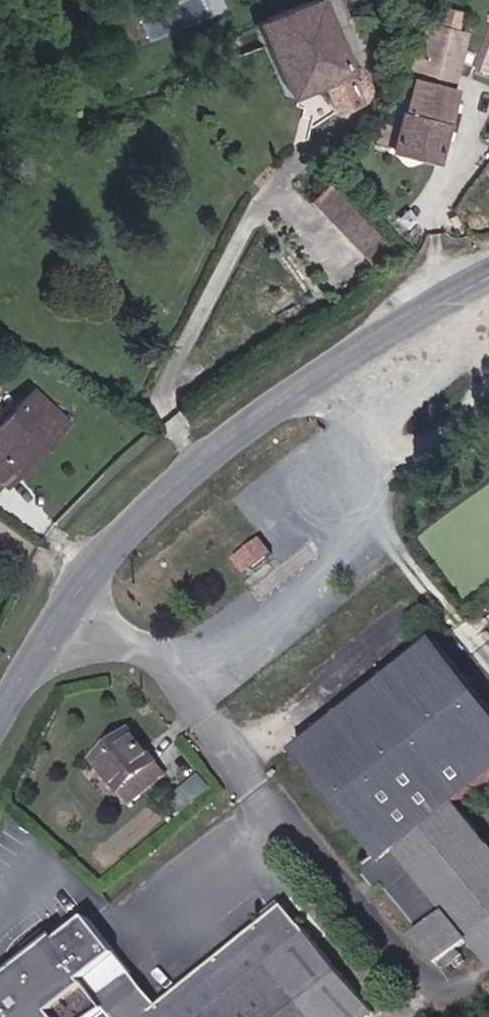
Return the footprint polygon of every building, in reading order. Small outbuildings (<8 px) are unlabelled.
[(319,0),(303,0),(269,16),(272,23),(262,28),(264,31),(271,45),(294,97),(324,82),(338,112),(371,96),(350,53),(345,55),(319,0)] [(439,136),(465,39),(427,27),(416,66),(397,62),(388,102),(406,106),(394,152),(438,165),(445,137),(439,136)] [(328,182),(311,199),(364,253),(382,236),(328,182)] [(38,391),(0,430),(0,447),(17,463),(42,438),(51,447),(73,425),(38,391)] [(15,483),(51,447),(42,438),(17,463),(0,447),(0,468),(15,483)] [(261,544),(246,555),(260,573),(275,561),(261,544)] [(466,804),(488,786),(488,705),(442,645),(305,742),(387,857),(370,868),(386,890),(391,886),(423,930),(418,934),(448,977),(469,961),(463,952),(475,943),(488,963),(488,834),(466,804)] [(134,805),(173,773),(138,731),(99,763),(134,805)] [(0,990),(0,1016),(370,1016),(373,1015),(288,909),(165,1006),(94,917),(0,990)]
